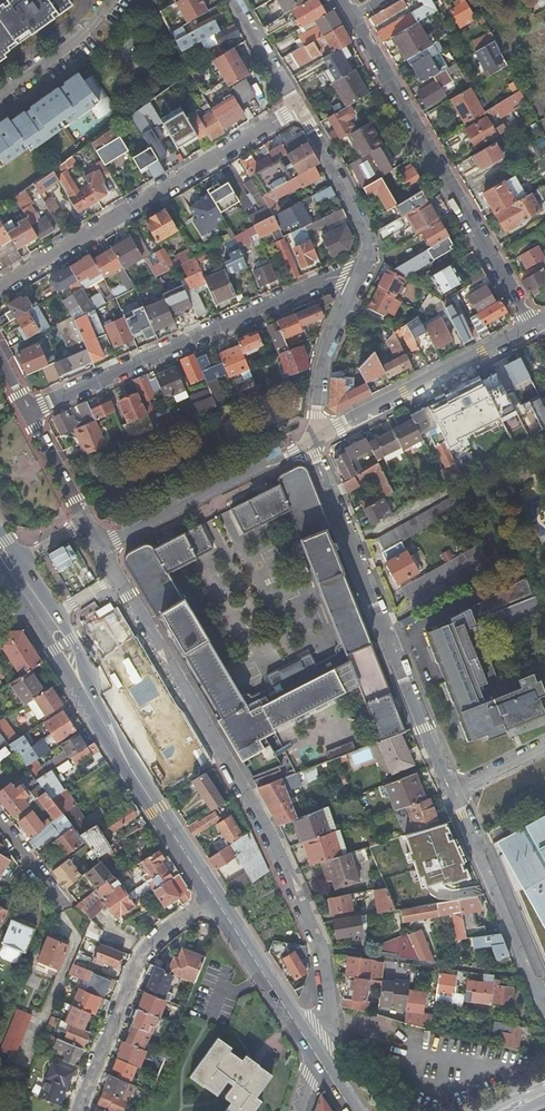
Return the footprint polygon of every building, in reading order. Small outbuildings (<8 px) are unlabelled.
[(7,57),(5,54),(43,27),(74,6),(69,0),(7,0),(9,2),(0,8),(0,61),(7,57)] [(201,0),(180,0),(175,3),(187,23),(208,12),(202,1),(201,0)] [(286,15),(292,11),(308,2),(307,0),(277,0),(281,7),(286,15)] [(302,28),(303,28),(315,21),(325,15),(323,12),(316,0),(312,0),(308,2),(292,11),(302,28)] [(404,0),(402,0),(370,19),(374,27),(408,7),(404,0)] [(383,42),(393,36),(417,22),(438,10),(432,0),(417,0),(418,1),(422,2),(423,3),(424,5),(378,33),(383,42)] [(461,28),(476,19),(465,0),(459,0),(455,3),(457,8),(451,11),(461,28)] [(305,47),(341,26),(332,11),(325,15),(315,21),(319,26),(307,34),(299,38),(304,46),(305,47)] [(263,28),(267,35),(286,25),(282,17),(263,28)] [(187,34),(182,26),(171,32),(181,51),(190,47),(213,34),(220,31),(217,25),(214,20),(194,30),(196,34),(189,38),(187,34)] [(315,21),(303,28),(307,34),(319,26),(315,21)] [(490,32),(495,41),(497,45),(500,50),(521,40),(515,30),(513,25),(511,21),(490,32)] [(400,48),(407,59),(409,58),(431,45),(427,40),(417,22),(393,36),(400,48)] [(214,36),(213,34),(190,47),(197,59),(211,51),(216,59),(226,53),(225,50),(223,52),(219,46),(239,35),(236,30),(233,25),(214,36)] [(346,46),(351,43),(343,29),(341,26),(305,47),(304,46),(288,55),(290,59),(292,58),(298,67),(312,59),(312,58),(324,51),(327,57),(346,46)] [(472,43),(477,51),(495,41),(490,32),(472,43)] [(427,40),(431,45),(434,43),(438,42),(445,37),(444,35),(434,41),(432,37),(427,40)] [(500,62),(504,68),(508,65),(507,63),(501,53),(500,50),(497,45),(495,41),(477,51),(476,52),(486,70),(484,71),(486,74),(488,77),(499,71),(496,65),(500,62)] [(416,71),(423,83),(434,77),(439,73),(431,58),(439,53),(443,51),(438,42),(434,43),(431,45),(409,58),(416,71)] [(328,70),(335,82),(353,72),(347,61),(346,60),(352,56),(346,46),(327,57),(322,60),(328,70)] [(216,59),(213,60),(225,82),(228,87),(248,75),(243,66),(239,58),(237,56),(233,49),(226,53),(216,59)] [(439,53),(431,58),(439,73),(448,68),(439,53)] [(519,65),(523,72),(539,64),(536,57),(519,65)] [(507,63),(508,65),(511,71),(518,67),(514,59),(507,63)] [(423,99),(427,107),(445,96),(441,89),(453,81),(450,77),(461,71),(456,63),(448,68),(439,73),(434,77),(436,81),(419,92),(423,99)] [(328,76),(332,83),(333,83),(335,82),(328,70),(325,71),(328,76)] [(462,73),(466,80),(470,77),(466,70),(462,73)] [(340,95),(347,107),(350,105),(368,95),(356,74),(354,71),(353,72),(335,82),(333,83),(340,95)] [(28,149),(31,153),(91,111),(98,122),(115,111),(107,99),(92,77),(83,83),(77,75),(64,84),(64,85),(61,88),(58,90),(57,89),(30,108),(31,109),(27,112),(24,114),(23,113),(9,123),(7,119),(0,124),(0,170),(28,149)] [(509,84),(515,93),(520,90),(516,81),(509,84)] [(228,87),(225,82),(203,95),(209,105),(226,95),(227,97),(232,94),(228,87)] [(458,111),(465,122),(470,120),(484,111),(470,88),(451,99),(458,111)] [(484,111),(470,120),(472,125),(466,129),(471,137),(476,147),(492,138),(506,129),(503,123),(493,129),(486,117),(496,111),(496,110),(499,107),(502,113),(525,99),(520,90),(515,93),(497,104),(484,111)] [(206,117),(213,113),(204,98),(197,102),(206,117)] [(234,121),(245,115),(239,105),(234,98),(221,106),(224,112),(216,117),(223,128),(234,121)] [(160,120),(150,102),(130,116),(150,149),(163,172),(167,169),(172,166),(166,157),(172,153),(167,146),(161,149),(156,140),(161,136),(157,130),(152,133),(142,116),(148,112),(155,123),(157,123),(158,125),(162,123),(160,120)] [(335,114),(328,118),(331,124),(332,123),(336,130),(328,135),(330,139),(333,144),(349,135),(357,130),(354,125),(351,119),(353,118),(355,114),(350,105),(347,107),(335,114)] [(181,108),(160,120),(162,123),(177,148),(197,136),(186,117),(181,108)] [(197,136),(199,138),(208,133),(212,140),(218,136),(225,133),(213,113),(206,117),(201,120),(196,112),(186,117),(197,136)] [(512,128),(514,131),(529,122),(528,120),(526,121),(524,119),(514,124),(515,126),(512,128)] [(356,146),(362,158),(380,147),(383,146),(375,134),(369,123),(357,130),(349,135),(356,146)] [(124,145),(114,128),(91,144),(104,166),(116,159),(128,152),(124,145)] [(275,149),(268,153),(269,154),(270,156),(275,163),(282,159),(287,156),(288,155),(308,143),(307,143),(309,142),(302,132),(282,145),(275,149)] [(480,165),(483,170),(504,157),(495,142),(470,157),(472,162),(475,167),(480,165)] [(275,163),(251,178),(252,179),(263,196),(281,186),(315,167),(320,165),(321,164),(314,154),(308,143),(288,155),(287,156),(294,167),(289,170),(282,159),(275,163)] [(267,151),(264,146),(260,149),(265,156),(269,154),(268,153),(267,151)] [(364,187),(381,177),(388,173),(394,170),(387,158),(380,147),(362,158),(351,164),(361,183),(364,187)] [(159,175),(164,173),(163,172),(150,149),(132,159),(139,171),(148,166),(155,178),(159,175)] [(245,160),(242,162),(251,178),(275,163),(270,156),(257,164),(253,159),(250,161),(246,163),(245,160)] [(422,182),(413,167),(412,165),(407,167),(404,169),(406,172),(401,175),(410,189),(422,182)] [(321,177),(315,167),(281,186),(285,194),(301,185),(303,187),(313,181),(321,177)] [(88,206),(97,200),(89,186),(84,189),(84,194),(82,196),(66,171),(56,177),(58,182),(77,213),(83,210),(88,207),(88,206)] [(101,177),(97,171),(84,179),(85,179),(89,186),(97,200),(101,197),(106,194),(100,185),(103,184),(99,178),(101,177)] [(227,173),(223,176),(228,183),(239,202),(245,210),(257,203),(262,211),(250,217),(255,226),(275,216),(263,196),(252,179),(245,184),(251,193),(246,196),(230,171),(227,173)] [(56,177),(52,172),(33,185),(39,195),(49,188),(58,182),(56,177)] [(381,177),(384,182),(391,179),(388,173),(381,177)] [(490,204),(496,213),(527,195),(515,176),(504,183),(503,182),(484,194),(485,194),(490,204)] [(379,202),(385,212),(395,206),(397,205),(384,182),(381,177),(364,187),(368,195),(374,192),(379,202)] [(219,184),(207,191),(209,195),(221,213),(239,202),(228,183),(221,188),(219,184)] [(103,184),(100,185),(106,194),(108,193),(103,184)] [(335,195),(331,186),(318,193),(321,199),(335,195)] [(395,206),(402,218),(428,202),(424,196),(425,195),(424,193),(422,190),(397,205),(395,206)] [(22,193),(14,199),(17,204),(25,199),(22,193)] [(527,195),(496,213),(501,222),(506,231),(542,210),(531,193),(527,195)] [(197,204),(189,209),(196,219),(194,221),(203,235),(217,225),(216,224),(224,218),(221,213),(209,195),(200,200),(201,202),(197,204)] [(25,199),(17,204),(26,218),(30,226),(31,225),(40,239),(47,234),(54,230),(46,216),(36,222),(35,214),(38,212),(35,208),(32,210),(29,206),(31,204),(27,197),(25,199)] [(45,204),(54,220),(57,218),(56,215),(60,212),(52,199),(45,204)] [(300,202),(275,216),(280,227),(282,232),(284,237),(288,235),(284,228),(298,221),(301,228),(305,226),(311,223),(306,213),(300,202)] [(416,227),(419,234),(423,231),(440,221),(430,205),(428,202),(402,218),(379,231),(383,241),(413,222),(416,227)] [(347,218),(342,208),(311,223),(305,226),(309,237),(347,218)] [(156,216),(146,222),(158,241),(165,237),(167,239),(172,236),(171,234),(178,229),(171,218),(166,210),(156,216)] [(275,216),(255,226),(258,233),(260,237),(280,227),(275,216)] [(19,226),(7,234),(11,240),(13,244),(17,250),(27,243),(37,237),(30,226),(26,218),(18,223),(19,226)] [(427,238),(432,247),(449,237),(444,228),(440,221),(423,231),(427,238)] [(1,246),(11,240),(7,234),(0,222),(0,244),(1,246)] [(241,233),(235,236),(240,247),(253,242),(251,238),(258,233),(255,226),(247,230),(241,233)] [(309,237),(305,226),(301,228),(288,234),(294,248),(310,242),(311,241),(309,237)] [(340,229),(339,227),(332,230),(321,234),(331,257),(347,250),(351,239),(346,227),(340,229)] [(285,239),(284,237),(282,232),(278,234),(279,236),(278,236),(280,241),(276,243),(292,278),(296,277),(299,275),(284,239),(285,239)] [(240,247),(235,236),(225,241),(230,252),(229,252),(232,258),(228,260),(225,261),(230,274),(239,271),(248,267),(240,247)] [(432,247),(394,269),(406,277),(430,262),(431,263),(435,261),(434,260),(442,255),(443,254),(453,248),(452,248),(450,246),(453,244),(449,237),(432,247)] [(121,244),(112,250),(122,266),(123,268),(143,256),(141,253),(134,242),(131,238),(121,244)] [(140,238),(134,242),(141,253),(147,249),(140,238)] [(22,258),(17,250),(13,244),(11,240),(1,246),(0,247),(0,260),(5,268),(13,263),(22,258)] [(316,257),(310,242),(294,248),(302,267),(307,264),(313,262),(312,259),(316,257)] [(544,258),(544,250),(541,252),(537,245),(520,255),(524,262),(528,269),(532,266),(536,264),(544,258)] [(102,255),(93,261),(100,273),(103,278),(122,266),(112,250),(112,249),(102,255)] [(147,263),(156,277),(175,267),(172,262),(168,256),(168,257),(163,250),(160,252),(156,254),(161,262),(154,267),(150,261),(147,263)] [(192,251),(177,259),(180,265),(182,264),(196,257),(192,251)] [(203,253),(196,257),(198,262),(205,258),(203,253)] [(76,264),(69,269),(77,282),(87,276),(90,280),(100,273),(93,261),(90,256),(89,257),(88,255),(82,259),(83,260),(76,264)] [(198,262),(196,257),(182,264),(184,269),(187,270),(188,272),(187,274),(189,277),(185,279),(189,289),(206,282),(205,279),(198,262)] [(536,264),(540,271),(536,273),(523,281),(529,291),(531,290),(533,293),(539,290),(537,287),(544,282),(544,258),(536,264)] [(180,265),(177,259),(172,262),(175,267),(178,266),(180,265)] [(277,280),(269,264),(254,271),(260,287),(268,283),(277,280)] [(436,273),(431,276),(442,294),(462,283),(457,274),(452,264),(446,268),(436,273)] [(536,264),(532,266),(536,273),(540,271),(536,264)] [(475,283),(487,276),(485,272),(482,267),(470,274),(475,283)] [(76,293),(62,301),(68,311),(72,316),(74,319),(95,309),(82,289),(77,282),(69,269),(59,275),(49,280),(57,292),(71,284),(76,293)] [(225,298),(235,294),(226,271),(205,279),(206,282),(208,288),(214,303),(225,298)] [(378,289),(395,298),(398,292),(403,294),(406,288),(403,287),(401,286),(402,282),(404,279),(387,271),(386,274),(384,276),(382,281),(378,289)] [(108,287),(102,277),(94,281),(101,291),(108,287)] [(197,292),(208,288),(206,282),(189,289),(185,291),(188,296),(197,292)] [(163,294),(164,297),(171,315),(182,311),(192,306),(188,296),(185,291),(183,285),(163,294)] [(470,295),(480,313),(497,303),(486,285),(477,290),(470,295)] [(395,314),(401,301),(395,298),(378,289),(374,298),(369,306),(387,314),(388,311),(395,314)] [(192,306),(196,317),(200,314),(205,312),(197,292),(188,296),(192,306)] [(442,301),(431,293),(420,311),(424,313),(442,301)] [(16,318),(32,309),(34,308),(26,295),(14,302),(8,305),(11,310),(0,317),(0,328),(16,318)] [(132,302),(129,295),(122,299),(124,305),(122,306),(127,316),(135,313),(142,309),(138,299),(132,302)] [(328,306),(327,305),(332,303),(328,295),(317,301),(316,301),(318,306),(295,316),(300,327),(323,317),(320,311),(327,308),(328,306)] [(156,304),(144,309),(152,328),(153,330),(165,325),(170,323),(174,321),(171,315),(164,297),(158,299),(156,304)] [(478,313),(471,318),(475,327),(480,336),(489,331),(486,324),(496,318),(508,311),(501,300),(497,303),(480,313),(479,314),(478,313)] [(451,305),(445,307),(447,309),(455,326),(461,338),(464,344),(469,341),(474,339),(469,330),(459,308),(454,310),(451,305)] [(35,314),(32,309),(16,318),(22,328),(28,338),(38,331),(30,317),(35,314)] [(108,342),(95,309),(74,319),(87,348),(91,359),(93,362),(98,360),(103,357),(98,346),(108,342)] [(440,319),(425,328),(427,332),(435,348),(443,344),(451,340),(446,331),(455,326),(447,309),(438,314),(440,319)] [(72,316),(68,311),(63,314),(66,319),(72,316)] [(284,338),(302,331),(300,327),(295,316),(295,315),(286,319),(277,323),(284,338)] [(74,319),(72,316),(66,319),(57,324),(70,355),(87,348),(74,319)] [(425,328),(419,316),(407,323),(414,336),(415,338),(421,335),(427,332),(425,328)] [(129,329),(124,318),(105,326),(114,347),(123,343),(133,339),(129,329)] [(396,331),(402,327),(389,320),(386,326),(396,331)] [(278,353),(288,349),(286,343),(284,338),(277,323),(272,325),(267,327),(269,332),(266,333),(268,338),(271,337),(278,353)] [(414,336),(407,323),(402,327),(396,331),(399,338),(404,336),(413,354),(417,352),(421,350),(415,338),(414,336)] [(135,327),(129,329),(133,339),(137,349),(143,346),(135,327)] [(480,336),(475,327),(469,330),(474,339),(480,336)] [(242,353),(262,345),(258,332),(247,337),(237,341),(240,347),(242,353)] [(54,363),(56,362),(54,357),(45,360),(38,345),(18,354),(22,364),(27,375),(43,367),(54,363)] [(310,369),(310,368),(306,357),(302,346),(278,355),(286,377),(310,369)] [(252,379),(248,367),(242,353),(240,347),(229,351),(218,355),(222,364),(224,369),(227,378),(236,374),(237,378),(241,377),(243,383),(252,379)] [(91,359),(87,348),(54,364),(54,363),(43,367),(49,381),(60,376),(59,374),(75,366),(91,359)] [(378,357),(375,352),(359,367),(366,382),(376,377),(385,373),(382,366),(378,357)] [(407,354),(382,366),(385,373),(388,377),(400,371),(412,365),(407,354)] [(191,385),(204,380),(197,359),(196,360),(194,356),(188,358),(181,361),(191,385)] [(201,357),(197,359),(204,380),(209,391),(213,403),(223,400),(213,374),(224,369),(222,364),(211,369),(206,356),(201,357)] [(521,405),(538,396),(530,380),(518,356),(513,358),(508,361),(520,385),(524,393),(517,397),(521,405)] [(176,403),(188,398),(185,390),(176,368),(165,373),(155,377),(155,378),(162,394),(164,399),(172,396),(176,403)] [(345,377),(345,370),(333,372),(332,378),(345,379),(345,377)] [(495,373),(479,380),(480,381),(487,394),(500,419),(515,411),(502,386),(495,373)] [(146,415),(153,431),(160,428),(156,419),(149,401),(155,398),(154,397),(162,394),(155,378),(148,382),(147,379),(145,376),(133,382),(146,415)] [(367,383),(359,387),(355,389),(352,390),(351,388),(350,386),(350,385),(353,385),(354,378),(345,377),(345,379),(332,378),(331,394),(330,407),(336,412),(354,403),(372,394),(367,383)] [(445,402),(429,410),(449,448),(466,440),(464,436),(500,419),(487,394),(480,381),(444,399),(445,402)] [(188,398),(195,416),(215,408),(213,403),(209,391),(198,394),(188,398)] [(119,402),(127,423),(146,415),(137,395),(128,398),(119,402)] [(521,405),(525,412),(532,408),(535,412),(534,413),(539,423),(544,420),(544,409),(544,407),(542,403),(538,396),(521,405)] [(102,418),(115,412),(109,398),(103,401),(103,403),(100,405),(96,406),(97,408),(90,411),(94,421),(102,418)] [(53,419),(62,436),(74,430),(83,426),(94,421),(90,411),(87,403),(77,406),(84,421),(80,423),(77,425),(76,423),(74,424),(71,418),(68,420),(65,414),(53,419)] [(449,484),(462,476),(452,456),(451,455),(451,456),(440,434),(439,434),(432,419),(433,418),(429,410),(428,407),(419,411),(410,416),(413,421),(419,434),(427,430),(445,470),(439,473),(445,486),(449,484)] [(515,411),(500,419),(502,422),(516,414),(515,411)] [(156,419),(160,428),(174,423),(170,414),(156,419)] [(127,423),(133,438),(153,431),(146,415),(127,423)] [(74,430),(86,455),(105,448),(94,421),(83,426),(74,430)] [(401,447),(421,437),(419,434),(413,421),(403,426),(393,431),(401,447)] [(121,426),(127,440),(133,438),(127,423),(121,426)] [(376,460),(401,447),(393,431),(380,438),(368,444),(371,450),(373,454),(376,460)] [(404,454),(424,443),(421,437),(401,447),(404,454)] [(366,452),(371,450),(368,444),(366,439),(355,444),(344,450),(346,453),(352,465),(351,465),(356,474),(357,476),(363,472),(356,461),(368,455),(366,452)] [(345,480),(356,474),(351,465),(352,465),(346,453),(334,459),(345,480)] [(342,484),(347,493),(373,479),(378,488),(359,499),(362,504),(365,509),(383,499),(393,493),(378,463),(363,472),(357,476),(342,484)] [(217,721),(253,781),(280,771),(282,766),(266,738),(274,733),(273,730),(358,686),(380,740),(399,733),(404,731),(330,542),(329,542),(325,532),(330,530),(308,472),(306,471),(305,469),(304,468),(302,467),(301,467),(299,467),(297,467),(279,476),(278,477),(278,478),(277,479),(277,480),(277,481),(277,482),(277,483),(278,484),(278,485),(233,509),(245,534),(289,512),(342,645),(341,645),(341,646),(340,647),(339,648),(339,649),(338,650),(338,651),(338,652),(337,653),(337,654),(337,655),(314,667),(309,655),(308,656),(304,649),(289,656),(280,639),(268,645),(277,662),(262,670),(266,677),(265,678),(271,689),(251,699),(250,699),(249,698),(248,698),(247,698),(246,697),(245,697),(244,697),(243,697),(242,697),(241,697),(240,696),(167,573),(213,550),(200,525),(153,549),(152,548),(152,547),(151,547),(151,546),(150,546),(150,545),(149,545),(148,545),(148,544),(147,544),(146,544),(145,544),(144,544),(131,551),(128,553),(126,554),(125,556),(124,558),(124,560),(124,562),(125,565),(146,600),(156,617),(161,614),(222,718),(217,721)] [(420,500),(426,497),(417,479),(411,483),(420,500)] [(392,516),(383,499),(365,509),(369,517),(374,526),(392,516)] [(458,511),(451,499),(414,520),(377,541),(382,554),(401,543),(458,511)] [(409,559),(401,543),(382,554),(386,564),(386,565),(389,571),(397,585),(422,571),(419,565),(416,565),(412,557),(409,559)] [(488,557),(481,544),(400,590),(407,602),(488,557)] [(437,662),(441,672),(484,653),(478,636),(480,635),(539,612),(526,577),(476,604),(472,606),(473,610),(470,611),(469,608),(464,611),(458,614),(450,618),(451,620),(451,622),(447,623),(425,632),(429,642),(428,642),(432,652),(436,663),(437,662)] [(455,594),(464,611),(469,608),(472,606),(476,604),(467,587),(455,594)] [(417,621),(413,615),(401,621),(405,627),(417,621)] [(21,676),(29,671),(41,663),(21,632),(7,632),(0,644),(0,645),(21,676)] [(478,636),(484,653),(486,652),(480,635),(478,636)] [(484,653),(497,682),(499,681),(486,652),(484,653)] [(452,702),(453,701),(497,682),(484,653),(441,672),(445,681),(443,682),(447,692),(452,702)] [(10,683),(24,705),(27,703),(34,698),(44,692),(40,686),(29,671),(21,676),(10,683)] [(453,701),(457,711),(461,720),(458,721),(467,741),(469,741),(480,736),(487,733),(489,738),(487,739),(487,740),(506,732),(505,729),(503,724),(512,721),(513,722),(520,719),(519,718),(522,717),(522,718),(529,715),(528,714),(531,713),(531,715),(538,712),(541,711),(541,709),(538,704),(544,701),(544,693),(539,679),(539,680),(536,681),(535,679),(532,672),(516,679),(514,675),(497,682),(453,701)] [(44,692),(34,698),(45,715),(61,705),(59,702),(51,688),(44,692)] [(34,698),(27,703),(38,720),(45,715),(34,698)] [(505,729),(544,713),(544,708),(541,709),(541,711),(538,712),(531,715),(531,713),(528,714),(529,715),(522,718),(522,717),(519,718),(520,719),(513,722),(512,721),(503,724),(505,729)] [(63,712),(45,724),(56,742),(75,731),(69,721),(63,712)] [(7,743),(16,736),(4,718),(0,721),(0,734),(7,743)] [(35,760),(49,751),(42,740),(34,744),(27,733),(18,739),(9,745),(14,752),(26,766),(35,760)] [(405,749),(399,733),(380,740),(378,741),(389,773),(410,765),(405,749)] [(487,733),(480,736),(482,741),(487,739),(489,738),(487,733)] [(40,767),(35,760),(26,766),(28,769),(36,780),(52,769),(66,760),(86,748),(81,741),(77,735),(61,745),(65,751),(40,767)] [(7,743),(9,745),(18,739),(16,736),(7,743)] [(389,773),(378,741),(370,744),(381,776),(389,773)] [(99,751),(93,743),(86,748),(66,760),(71,768),(85,760),(99,751)] [(346,754),(354,750),(351,743),(326,752),(329,760),(338,757),(346,754)] [(348,760),(346,754),(338,757),(340,764),(348,760)] [(64,780),(60,774),(57,776),(52,769),(36,780),(40,785),(45,792),(50,798),(65,789),(60,782),(64,780)] [(298,772),(257,788),(269,809),(289,801),(285,791),(284,788),(286,788),(287,790),(292,788),(303,784),(298,772)] [(204,773),(191,781),(201,795),(211,810),(212,809),(224,802),(204,773)] [(419,786),(414,773),(386,784),(395,810),(405,806),(424,799),(419,786)] [(11,782),(0,791),(0,799),(5,805),(13,816),(29,804),(24,798),(28,795),(21,785),(16,789),(11,782)] [(45,792),(40,785),(31,791),(31,795),(35,800),(45,792)] [(289,801),(296,798),(292,788),(287,790),(285,791),(289,801)] [(70,796),(65,789),(50,798),(62,814),(75,805),(70,796)] [(50,798),(45,792),(35,800),(40,805),(42,803),(51,815),(41,822),(33,811),(19,822),(25,830),(30,838),(50,823),(62,814),(50,798)] [(289,801),(269,809),(279,825),(294,820),(296,819),(290,805),(297,802),(296,798),(289,801)] [(433,811),(428,798),(424,799),(405,806),(416,832),(438,825),(433,811)] [(139,814),(132,801),(106,818),(99,822),(106,833),(109,834),(124,824),(139,814)] [(230,807),(226,801),(224,802),(212,809),(214,812),(217,815),(230,807)] [(99,822),(106,818),(99,807),(83,817),(80,812),(75,805),(62,814),(72,826),(79,835),(90,828),(95,825),(99,822)] [(332,831),(325,808),(321,810),(328,833),(332,831)] [(328,833),(321,810),(303,816),(296,819),(294,820),(297,826),(302,842),(304,841),(328,833)] [(197,820),(187,826),(194,835),(206,828),(219,820),(217,815),(214,812),(198,822),(197,820)] [(68,830),(72,826),(62,814),(50,823),(51,824),(29,841),(31,845),(34,848),(52,834),(57,831),(61,836),(68,830)] [(526,825),(532,838),(531,838),(531,837),(515,846),(520,856),(534,882),(524,888),(544,925),(544,814),(526,825)] [(229,845),(242,836),(230,817),(217,825),(222,833),(224,836),(229,845)] [(109,848),(95,825),(90,828),(79,835),(84,841),(86,844),(96,856),(109,848)] [(84,841),(79,835),(72,826),(68,830),(79,845),(84,841)] [(346,853),(338,829),(332,831),(328,833),(304,841),(307,852),(311,864),(321,861),(346,853)] [(79,845),(68,830),(61,836),(56,839),(55,840),(61,847),(67,855),(79,845)] [(56,839),(61,836),(57,831),(52,834),(56,839)] [(229,845),(209,858),(215,869),(226,861),(238,854),(248,869),(249,869),(256,879),(269,871),(250,831),(242,836),(229,845)] [(450,861),(451,860),(452,859),(453,858),(453,857),(453,856),(453,855),(454,854),(453,854),(453,853),(453,852),(452,851),(452,850),(451,849),(450,849),(449,848),(448,848),(447,848),(446,848),(445,848),(442,840),(440,831),(402,844),(406,857),(411,855),(417,871),(450,861)] [(140,836),(126,845),(137,862),(151,853),(146,845),(140,836)] [(139,913),(142,913),(134,902),(153,890),(172,878),(161,860),(163,858),(158,850),(141,862),(144,867),(141,869),(143,871),(145,870),(147,873),(143,875),(147,881),(127,894),(119,884),(130,877),(126,871),(115,879),(112,876),(98,888),(96,889),(109,907),(110,908),(139,913)] [(359,881),(350,852),(346,853),(321,861),(325,872),(327,880),(332,879),(335,888),(359,881)] [(47,864),(52,871),(66,860),(61,853),(47,864)] [(172,864),(167,856),(163,858),(161,860),(172,878),(179,874),(172,864)] [(66,860),(52,871),(59,879),(66,888),(81,876),(68,859),(66,860)] [(112,876),(100,861),(86,872),(85,872),(98,888),(112,876)] [(253,881),(256,879),(249,869),(248,869),(246,870),(253,881)] [(98,888),(85,872),(83,874),(95,890),(96,889),(98,888)] [(185,884),(179,874),(172,878),(153,890),(163,906),(176,898),(180,903),(192,895),(185,884)] [(392,910),(396,909),(386,887),(374,889),(378,912),(392,910)] [(8,910),(16,891),(8,895),(9,898),(5,909),(8,910)] [(366,896),(365,891),(329,897),(330,905),(332,913),(352,910),(350,899),(366,896)] [(482,909),(479,896),(458,899),(464,929),(464,930),(465,938),(466,938),(472,937),(485,935),(484,925),(475,927),(472,910),(477,909),(482,909)] [(464,929),(458,899),(436,903),(439,916),(454,913),(457,926),(460,926),(461,930),(464,930),(464,929)] [(103,906),(81,902),(78,904),(75,907),(91,921),(104,907),(103,906)] [(436,903),(398,909),(399,915),(400,922),(439,916),(436,903)] [(8,910),(5,909),(0,907),(0,926),(1,926),(8,910)] [(109,907),(116,918),(119,916),(124,923),(139,913),(110,908),(109,907)] [(14,915),(12,920),(2,942),(4,943),(23,951),(26,952),(35,929),(37,925),(14,915)] [(361,932),(358,915),(334,919),(336,928),(337,936),(347,935),(361,932)] [(102,931),(91,921),(90,922),(84,936),(98,942),(102,931)] [(398,957),(433,961),(420,930),(408,934),(397,948),(397,950),(398,957)] [(364,949),(366,932),(361,932),(347,935),(349,947),(364,949)] [(510,954),(501,933),(485,935),(472,937),(474,947),(491,945),(497,959),(503,957),(510,954)] [(69,945),(48,936),(38,960),(59,969),(69,945)] [(23,951),(4,943),(1,951),(1,954),(3,958),(14,962),(18,962),(20,959),(23,951)] [(101,945),(94,961),(103,965),(105,961),(117,966),(122,954),(101,945)] [(304,948),(287,946),(290,955),(282,960),(288,969),(294,979),(308,971),(304,948)] [(169,971),(194,982),(204,957),(183,948),(178,959),(174,957),(169,971)] [(93,959),(78,953),(73,963),(88,970),(93,959)] [(346,965),(345,976),(381,982),(382,980),(384,963),(384,961),(383,963),(375,962),(375,961),(371,959),(348,956),(346,965)] [(88,970),(73,963),(69,974),(89,982),(86,988),(105,996),(109,987),(112,989),(116,981),(109,978),(109,979),(95,974),(96,973),(88,970)] [(165,970),(151,963),(148,969),(153,972),(152,975),(145,991),(146,992),(148,993),(166,1000),(169,1001),(172,993),(167,991),(173,975),(164,972),(165,970)] [(456,977),(439,974),(436,993),(453,995),(456,977)] [(494,980),(494,976),(484,974),(483,983),(493,984),(494,980)] [(341,1006),(377,1015),(379,1003),(381,982),(345,976),(343,989),(341,1006)] [(379,1003),(406,1007),(408,991),(409,982),(393,980),(392,981),(382,980),(381,982),(379,1003)] [(493,984),(491,1002),(507,1005),(508,996),(512,997),(513,988),(498,986),(499,980),(494,980),(493,984)] [(483,983),(467,981),(464,997),(464,1001),(491,1004),(491,1002),(493,984),(483,983)] [(94,1014),(101,997),(80,989),(73,1006),(91,1013),(94,1014)] [(406,1007),(404,1022),(431,1029),(433,1018),(421,1016),(421,1013),(422,1013),(425,993),(408,991),(406,1007)] [(159,1016),(166,1000),(148,993),(145,1000),(143,999),(139,1008),(159,1016)] [(453,995),(436,993),(435,1001),(452,1004),(453,995)] [(464,997),(453,995),(452,1004),(452,1006),(463,1008),(464,1001),(464,997)] [(72,1005),(65,1021),(84,1029),(91,1013),(73,1006),(72,1005)] [(138,1008),(130,1025),(133,1026),(145,1031),(148,1032),(151,1025),(154,1027),(159,1016),(139,1008),(138,1008)] [(33,1015),(19,1009),(2,1049),(16,1055),(33,1015)] [(56,1018),(51,1016),(48,1024),(53,1026),(56,1018)] [(65,1021),(61,1020),(57,1029),(67,1033),(65,1038),(83,1045),(89,1031),(84,1029),(65,1021)] [(130,1032),(126,1042),(144,1050),(150,1035),(144,1033),(145,1031),(133,1026),(130,1032)] [(500,1032),(498,1045),(517,1050),(519,1039),(520,1036),(522,1027),(513,1026),(511,1034),(500,1032)] [(79,1057),(83,1048),(71,1043),(52,1036),(50,1040),(55,1043),(54,1046),(65,1051),(64,1051),(64,1052),(64,1053),(65,1054),(66,1055),(64,1060),(73,1064),(77,1056),(79,1057)] [(243,1109),(252,1096),(268,1073),(257,1065),(258,1064),(252,1059),(245,1054),(241,1060),(237,1064),(229,1058),(225,1055),(228,1050),(230,1047),(216,1037),(192,1072),(205,1081),(201,1087),(215,1096),(225,1081),(231,1085),(223,1097),(223,1098),(223,1099),(229,1103),(223,1110),(246,1110),(243,1109)] [(124,1041),(117,1058),(136,1066),(140,1067),(147,1051),(144,1050),(126,1042),(124,1041)] [(241,1060),(228,1050),(225,1055),(229,1058),(237,1064),(241,1060)] [(122,1080),(129,1083),(136,1066),(117,1058),(112,1070),(110,1075),(122,1080)] [(48,1077),(67,1085),(73,1072),(53,1063),(48,1077)] [(150,1066),(148,1071),(154,1073),(157,1075),(159,1070),(150,1066)] [(188,1077),(201,1087),(205,1081),(192,1072),(188,1077)] [(132,1094),(135,1085),(129,1083),(122,1080),(110,1075),(104,1090),(121,1097),(123,1090),(132,1094)] [(48,1077),(39,1097),(59,1106),(67,1085),(48,1077)] [(109,1110),(110,1110),(122,1110),(126,1100),(121,1097),(104,1090),(99,1103),(110,1108),(109,1110)] [(325,1100),(320,1093),(314,1110),(332,1110),(325,1100)] [(252,1096),(243,1109),(246,1110),(250,1110),(257,1099),(252,1096)]
